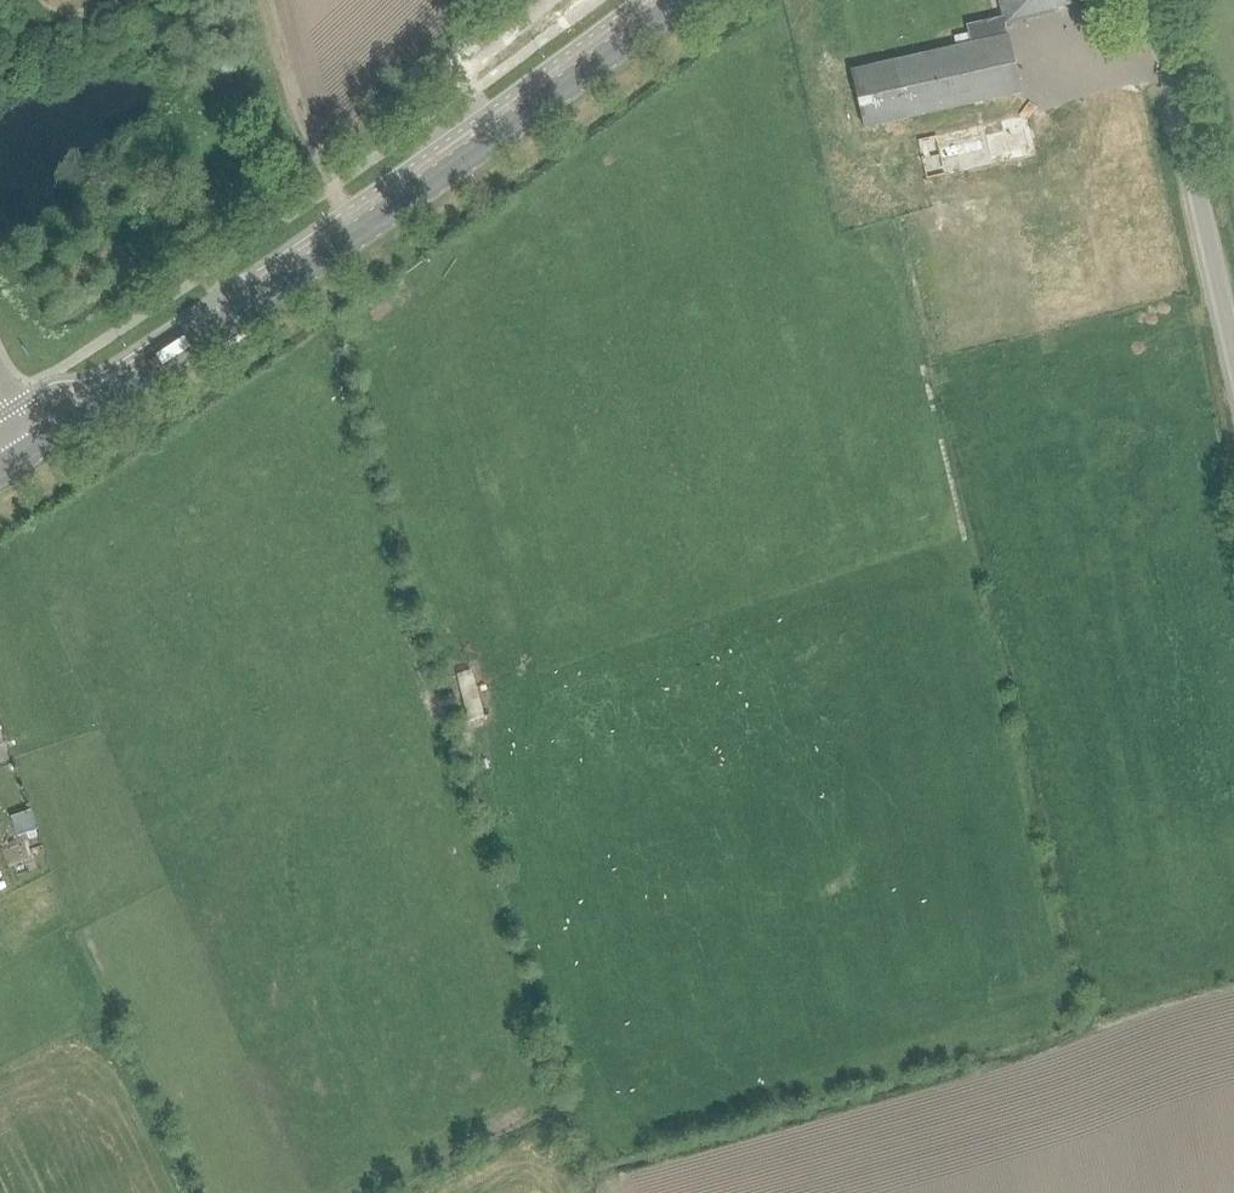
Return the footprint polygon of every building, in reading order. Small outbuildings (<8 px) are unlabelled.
[(1003,17),(966,25),(971,44),(851,71),(863,127),(910,116),(1020,91),(1005,23),(1056,11),(1055,8),(1075,3),(1075,0),(999,0),(1003,17)] [(921,177),(1032,156),(1024,114),(914,134),(918,155),(916,155),(921,177)]
